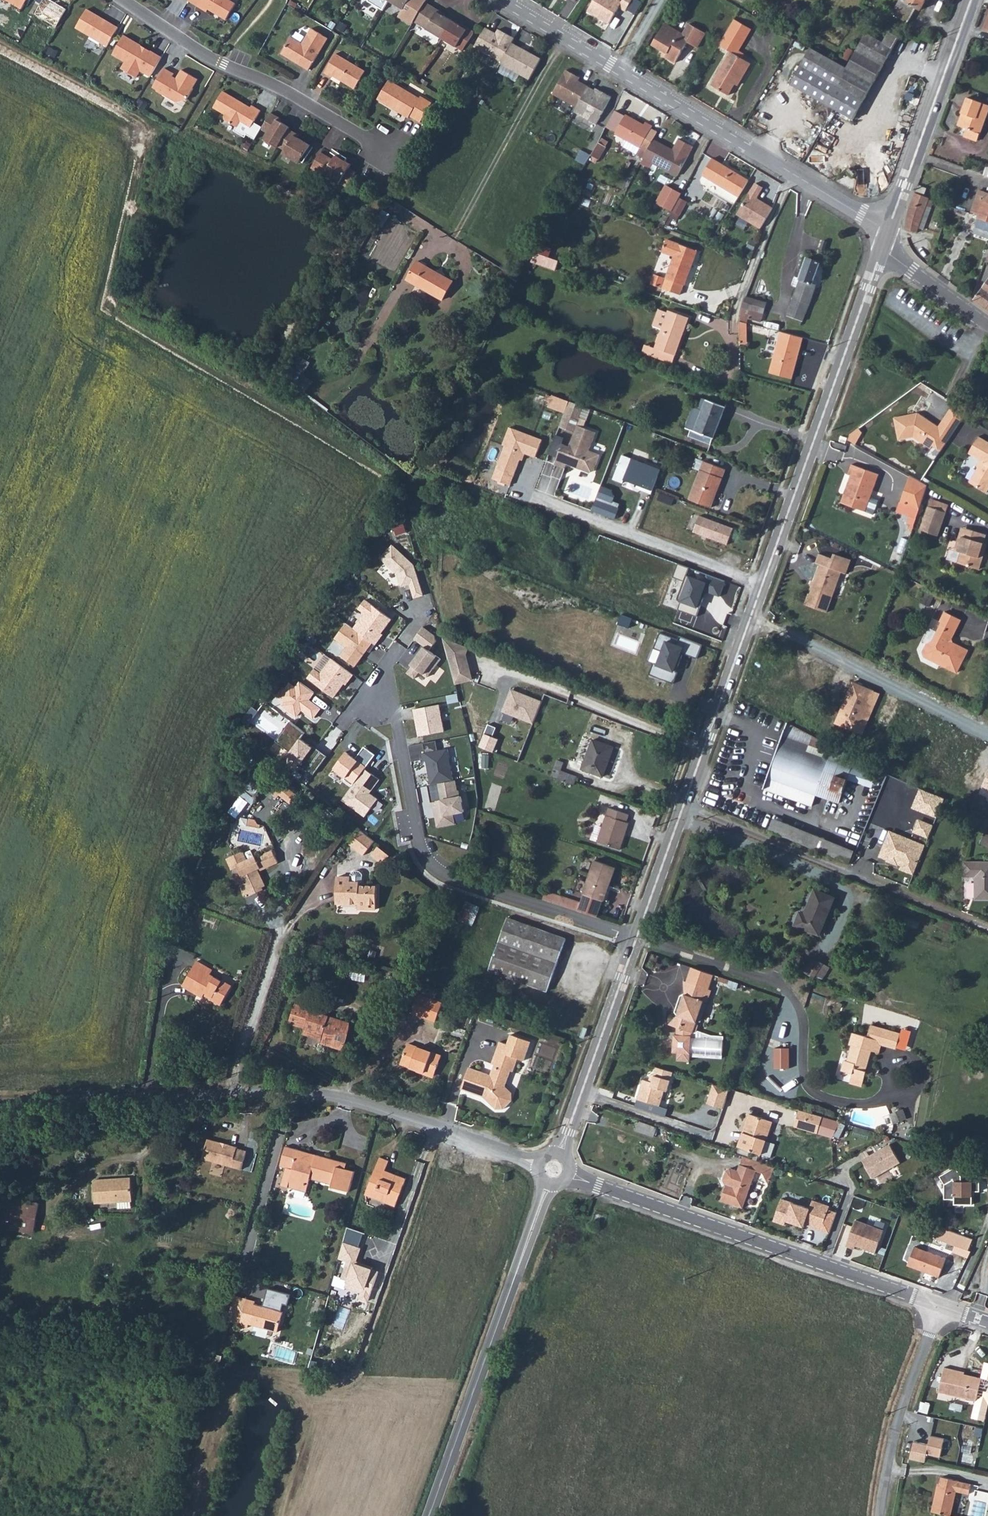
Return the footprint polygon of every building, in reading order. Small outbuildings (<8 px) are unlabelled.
[(23,10),(29,0),(6,0),(23,10)] [(204,6),(206,4),(223,14),(232,0),(194,0),(204,6)] [(397,4),(393,11),(407,19),(419,0),(391,0),(397,4)] [(445,14),(438,9),(439,7),(433,4),(427,0),(425,0),(413,20),(434,32),(445,14)] [(636,0),(624,0),(623,0),(593,0),(588,9),(611,22),(621,6),(629,11),(636,0)] [(927,0),(909,0),(908,3),(902,0),(894,16),(909,23),(917,8),(922,10),(927,0)] [(987,4),(978,25),(987,29),(987,4)] [(107,42),(118,23),(86,6),(75,25),(107,42)] [(454,19),(445,14),(434,32),(457,46),(469,25),(460,19),(456,17),(454,19)] [(740,44),(746,48),(755,33),(736,21),(720,48),(730,54),(733,50),(736,51),(740,44)] [(480,22),(469,41),(496,57),(506,39),(510,34),(494,25),(491,29),(480,22)] [(289,33),(279,49),(300,61),(306,52),(312,56),(326,34),(310,24),(301,37),(299,38),(289,33)] [(685,47),(694,52),(702,39),(688,30),(683,38),(665,27),(652,48),(667,58),(664,61),(673,66),(685,47)] [(150,73),(161,53),(150,47),(149,50),(139,44),(140,42),(123,32),(112,52),(125,59),(121,66),(136,75),(140,68),(150,73)] [(891,33),(887,39),(899,46),(903,39),(891,33)] [(899,46),(887,39),(884,45),(869,38),(849,72),(814,52),(793,87),(854,123),(899,46)] [(506,39),(496,57),(495,59),(524,76),(535,56),(526,51),(525,52),(513,46),(514,43),(506,39)] [(733,50),(730,54),(733,56),(745,63),(748,59),(742,55),(746,48),(740,44),(736,51),(733,50)] [(334,49),(323,68),(330,73),(331,71),(353,84),(364,67),(334,49)] [(306,52),(300,61),(307,66),(312,56),(306,52)] [(745,63),(733,56),(714,89),(730,99),(737,88),(741,83),(744,85),(754,68),(745,63)] [(197,75),(181,65),(176,75),(174,78),(170,75),(171,73),(173,70),(163,65),(153,84),(157,86),(156,87),(177,98),(187,95),(197,75)] [(577,73),(563,65),(548,89),(573,104),(586,82),(575,75),(577,73)] [(408,112),(418,118),(430,99),(419,92),(418,94),(387,76),(375,95),(390,104),(392,102),(408,112)] [(592,85),(586,82),(573,104),(571,108),(592,120),(608,93),(593,84),(592,85)] [(249,126),(259,107),(250,102),(249,104),(221,88),(212,105),(223,112),(222,113),(223,117),(236,124),(239,123),(240,121),(249,126)] [(959,112),(954,123),(959,126),(957,132),(969,137),(984,103),(962,94),(955,110),(959,112)] [(392,102),(390,104),(407,114),(408,112),(392,102)] [(277,113),(269,109),(260,126),(267,130),(263,138),(275,145),(274,147),(281,151),(279,154),(296,164),(306,145),(293,137),(283,132),(284,130),(288,123),(276,116),(277,113)] [(950,122),(954,123),(959,112),(955,110),(950,122)] [(644,125),(625,114),(614,134),(628,142),(625,148),(644,159),(658,133),(651,129),(653,126),(646,122),(644,125)] [(695,148),(679,139),(673,151),(655,141),(644,161),(641,166),(651,171),(653,167),(679,180),(695,148)] [(609,147),(601,142),(593,156),(601,160),(609,147)] [(339,181),(346,185),(354,170),(347,166),(347,165),(332,156),(330,160),(317,153),(308,169),(321,177),(322,175),(337,184),(339,181)] [(704,175),(740,197),(749,182),(713,160),(704,175)] [(763,189),(756,185),(737,216),(761,230),(773,210),(757,200),(763,189)] [(679,198),(663,189),(653,207),(668,216),(671,211),(679,198)] [(975,213),(979,215),(986,192),(982,191),(975,213)] [(902,220),(904,231),(916,234),(928,199),(911,192),(902,220)] [(987,232),(987,193),(986,192),(979,215),(983,216),(981,225),(983,230),(987,232)] [(679,198),(671,211),(678,216),(686,203),(679,198)] [(667,238),(664,244),(662,251),(673,255),(662,285),(661,288),(679,295),(680,292),(683,285),(685,286),(696,257),(698,250),(667,238)] [(540,265),(545,254),(529,248),(523,258),(540,265)] [(452,277),(417,257),(405,276),(440,296),(452,277)] [(807,282),(813,261),(800,257),(793,277),(787,275),(784,283),(790,285),(782,306),(799,313),(810,284),(807,282)] [(925,265),(931,270),(934,263),(928,260),(925,265)] [(978,304),(987,311),(987,290),(978,304)] [(747,344),(747,319),(763,320),(764,299),(741,298),(740,344),(747,344)] [(658,346),(654,357),(674,364),(691,320),(671,312),(670,314),(659,309),(653,326),(664,330),(658,346)] [(793,377),(805,337),(782,331),(771,371),(793,377)] [(641,352),(654,357),(658,346),(645,341),(641,352)] [(554,396),(551,406),(565,412),(569,401),(554,396)] [(692,432),(715,440),(727,407),(704,399),(692,432)] [(565,412),(564,415),(578,420),(579,418),(583,407),(569,401),(565,412)] [(965,419),(953,410),(939,428),(919,414),(895,418),(899,440),(913,438),(930,450),(933,447),(943,454),(961,426),(965,419)] [(559,427),(575,433),(578,425),(584,427),(586,421),(579,418),(578,420),(564,415),(559,427)] [(597,469),(601,453),(591,450),(596,431),(584,427),(578,425),(575,433),(570,447),(563,444),(556,465),(566,468),(568,464),(592,472),(597,469)] [(543,438),(510,426),(504,444),(506,444),(493,480),(510,486),(520,459),(523,461),(527,452),(536,455),(543,438)] [(712,447),(715,440),(692,432),(690,439),(712,447)] [(973,432),(964,449),(975,455),(971,462),(971,466),(964,479),(981,489),(987,477),(986,476),(987,473),(987,443),(987,442),(987,441),(973,432)] [(846,443),(848,438),(840,435),(838,440),(846,443)] [(623,456),(614,479),(623,482),(625,478),(638,483),(637,485),(642,486),(640,490),(651,494),(660,470),(623,456)] [(711,507),(727,468),(705,459),(689,498),(711,507)] [(880,474),(852,464),(849,474),(852,475),(842,503),(866,512),(880,474)] [(906,503),(920,508),(928,485),(911,475),(901,502),(906,503)] [(948,506),(929,500),(920,531),(938,537),(948,506)] [(920,508),(906,503),(903,513),(917,518),(920,508)] [(700,516),(694,533),(727,545),(734,529),(700,516)] [(401,518),(391,522),(396,535),(406,531),(401,518)] [(966,540),(970,528),(964,526),(956,549),(960,550),(963,539),(966,540)] [(970,528),(966,540),(963,539),(960,550),(963,551),(959,563),(981,571),(985,559),(981,558),(985,545),(987,537),(987,534),(970,528)] [(393,547),(382,559),(398,574),(402,587),(410,584),(414,598),(423,595),(414,566),(393,547)] [(851,560),(835,554),(833,558),(819,553),(816,563),(821,565),(811,594),(809,593),(805,605),(828,613),(843,572),(847,573),(851,560)] [(727,582),(703,574),(701,581),(688,577),(679,601),(683,602),(679,611),(697,617),(705,594),(721,600),(727,582)] [(928,599),(931,591),(923,586),(920,595),(928,599)] [(364,613),(353,627),(376,644),(384,634),(382,632),(392,618),(366,598),(358,609),(364,613)] [(963,621),(946,613),(941,622),(943,623),(934,644),(929,645),(926,653),(928,659),(941,666),(943,664),(960,672),(971,651),(956,645),(955,640),(963,621)] [(347,623),(334,639),(346,648),(341,655),(355,666),(362,657),(360,656),(366,649),(371,653),(376,644),(353,627),(347,623)] [(410,665),(405,672),(415,680),(420,672),(427,678),(442,658),(430,650),(436,641),(435,635),(422,626),(413,639),(422,645),(408,664),(410,665)] [(653,662),(648,675),(674,685),(678,672),(674,671),(676,664),(678,665),(683,653),(697,658),(703,645),(679,636),(678,639),(660,632),(653,648),(662,652),(658,664),(653,662)] [(469,647),(442,638),(456,684),(473,680),(466,654),(469,647)] [(314,669),(308,678),(334,697),(344,684),(346,685),(354,675),(332,659),(321,674),(314,669)] [(289,681),(278,697),(284,701),(280,706),(296,717),(301,711),(313,719),(322,707),(309,699),(314,692),(298,681),(295,686),(289,681)] [(873,690),(853,681),(835,722),(855,731),(873,690)] [(532,723),(542,703),(525,695),(524,698),(521,697),(521,696),(520,696),(519,692),(512,689),(503,709),(532,723)] [(873,690),(855,731),(862,735),(880,693),(873,690)] [(439,705),(414,710),(419,736),(445,732),(439,705)] [(290,720),(276,740),(291,751),(288,755),(301,764),(299,766),(308,772),(322,752),(302,738),(307,732),(290,720)] [(855,757),(787,723),(764,789),(812,806),(816,795),(839,803),(848,780),(855,757)] [(479,725),(469,728),(473,742),(483,739),(479,725)] [(613,749),(594,741),(583,770),(602,777),(613,749)] [(364,746),(355,757),(348,752),(335,770),(346,777),(344,779),(353,786),(365,769),(375,754),(364,746)] [(448,749),(422,753),(423,762),(427,761),(431,784),(454,780),(448,749)] [(876,767),(855,757),(848,780),(870,786),(873,777),(876,767)] [(268,763),(261,759),(258,764),(256,767),(263,771),(268,763)] [(550,777),(574,787),(578,777),(561,770),(564,763),(557,760),(550,777)] [(353,786),(342,800),(365,817),(378,799),(369,793),(379,779),(365,769),(353,786)] [(978,792),(987,797),(987,772),(978,792)] [(431,784),(428,785),(431,802),(437,801),(439,809),(435,810),(438,827),(455,823),(453,814),(464,812),(461,797),(460,797),(459,790),(458,791),(456,780),(454,780),(431,784)] [(265,795),(256,787),(242,802),(254,812),(259,807),(260,802),(265,795)] [(302,806),(282,790),(272,801),(279,806),(282,803),(294,812),(299,813),(302,806)] [(619,850),(629,822),(626,821),(627,813),(610,808),(598,843),(619,850)] [(934,824),(920,819),(915,830),(929,836),(934,824)] [(773,820),(768,830),(849,864),(853,853),(773,820)] [(980,842),(987,846),(987,825),(980,842)] [(358,854),(369,841),(353,829),(343,843),(358,854)] [(925,844),(890,830),(878,860),(914,874),(925,844)] [(269,861),(263,847),(245,855),(243,853),(235,857),(231,850),(215,857),(220,869),(226,867),(234,884),(231,886),(236,897),(241,894),(243,897),(255,891),(254,887),(257,885),(249,868),(253,866),(255,868),(269,861)] [(605,899),(616,867),(595,859),(584,891),(585,892),(581,903),(578,911),(597,917),(604,899),(605,899)] [(965,864),(965,878),(975,878),(976,902),(987,902),(987,864),(965,864)] [(346,874),(345,878),(345,884),(353,884),(355,884),(356,878),(355,872),(348,871),(346,874)] [(345,884),(345,878),(331,877),(330,902),(351,904),(351,907),(369,908),(371,889),(353,887),(353,884),(345,884)] [(834,898),(814,889),(804,913),(799,912),(793,925),(818,935),(834,898)] [(555,904),(557,895),(546,891),(543,900),(555,904)] [(555,904),(577,911),(580,903),(557,895),(555,904)] [(473,925),(480,906),(466,900),(458,919),(473,925)] [(490,972),(548,994),(568,943),(509,921),(490,972)] [(830,967),(823,963),(820,967),(815,963),(809,972),(820,979),(830,967)] [(207,974),(190,964),(175,988),(196,1001),(199,996),(206,1000),(205,1003),(216,1009),(227,989),(216,982),(214,985),(204,978),(207,974)] [(708,1003),(713,991),(685,981),(685,995),(679,997),(672,1015),(676,1018),(667,1025),(678,1029),(677,1037),(675,1037),(674,1054),(679,1054),(678,1062),(688,1062),(689,1058),(723,1059),(724,1037),(712,1037),(697,1032),(699,1027),(697,1023),(705,1002),(708,1003)] [(428,1016),(435,998),(411,990),(404,1007),(428,1016)] [(306,1009),(290,1004),(283,1026),(298,1030),(297,1035),(314,1040),(313,1043),(334,1050),(341,1036),(339,1035),(342,1023),(306,1011),(306,1009)] [(897,1050),(902,1034),(870,1025),(867,1036),(854,1032),(850,1043),(855,1045),(849,1062),(846,1061),(843,1070),(854,1073),(851,1082),(863,1086),(868,1072),(865,1071),(867,1065),(869,1066),(874,1050),(880,1051),(882,1045),(897,1050)] [(471,1067),(463,1088),(485,1096),(496,1110),(503,1111),(509,1106),(510,1099),(505,1091),(512,1070),(515,1071),(519,1058),(526,1061),(533,1042),(513,1034),(509,1044),(502,1041),(494,1063),(496,1064),(492,1075),(471,1067)] [(395,1057),(428,1070),(436,1051),(402,1037),(395,1057)] [(676,1072),(657,1067),(655,1074),(652,1081),(649,1081),(645,1080),(640,1099),(662,1106),(667,1090),(670,1091),(676,1072)] [(723,1109),(730,1090),(713,1085),(707,1105),(723,1109)] [(820,1133),(824,1117),(802,1110),(796,1126),(820,1133)] [(905,1110),(899,1113),(891,1116),(895,1125),(903,1122),(908,1119),(905,1110)] [(770,1123),(745,1115),(741,1126),(745,1128),(742,1136),(739,1134),(735,1147),(760,1154),(770,1123)] [(657,1128),(638,1122),(635,1130),(654,1137),(657,1128)] [(229,1142),(200,1133),(194,1153),(234,1164),(239,1146),(229,1143),(229,1142)] [(292,1151),(294,1147),(280,1143),(275,1163),(281,1164),(280,1169),(287,1171),(283,1184),(302,1190),(306,1177),(327,1183),(326,1186),(344,1191),(350,1170),(341,1167),(342,1164),(336,1163),(332,1167),(326,1164),(328,1157),(311,1152),(310,1156),(292,1151)] [(889,1143),(862,1159),(873,1177),(900,1161),(889,1143)] [(311,1152),(294,1147),(292,1151),(310,1156),(311,1152)] [(382,1157),(374,1152),(360,1191),(390,1203),(401,1174),(389,1170),(388,1172),(385,1171),(386,1169),(379,1166),(382,1157)] [(336,1163),(342,1164),(343,1161),(328,1157),(326,1164),(332,1167),(336,1163)] [(757,1172),(771,1176),(774,1170),(743,1160),(733,1185),(726,1184),(721,1200),(743,1208),(757,1172)] [(961,1177),(956,1167),(940,1176),(944,1185),(944,1199),(954,1199),(954,1205),(972,1205),(972,1192),(980,1192),(980,1182),(961,1182),(961,1177)] [(114,1194),(125,1194),(125,1172),(87,1172),(87,1195),(114,1194)] [(0,1192),(0,1194),(0,1221),(26,1225),(31,1197),(0,1192)] [(802,1203),(780,1194),(772,1216),(783,1220),(784,1217),(802,1224),(803,1222),(819,1228),(828,1205),(811,1198),(808,1205),(802,1203)] [(854,1216),(844,1243),(853,1246),(854,1243),(874,1250),(883,1227),(854,1216)] [(970,1234),(942,1224),(936,1222),(934,1228),(940,1230),(937,1236),(958,1244),(966,1246),(970,1234)] [(958,1244),(937,1236),(936,1241),(957,1249),(958,1244)] [(361,1248),(343,1242),(339,1258),(348,1261),(343,1278),(349,1280),(346,1287),(362,1292),(360,1298),(368,1301),(379,1272),(372,1270),(373,1268),(356,1262),(361,1248)] [(938,1275),(944,1257),(913,1247),(907,1265),(938,1275)] [(336,1261),(331,1259),(327,1272),(333,1274),(336,1261)] [(255,1301),(248,1299),(241,1324),(240,1326),(249,1329),(250,1325),(255,1326),(269,1330),(279,1333),(284,1312),(281,1311),(284,1304),(288,1305),(291,1295),(268,1288),(265,1299),(268,1299),(265,1307),(254,1304),(255,1301)] [(241,1324),(248,1299),(234,1295),(227,1320),(241,1324)] [(269,1330),(255,1326),(253,1334),(267,1338),(269,1330)] [(949,1360),(939,1358),(934,1382),(973,1392),(978,1370),(948,1363),(949,1360)] [(910,1460),(925,1464),(927,1456),(939,1459),(944,1440),(931,1437),(929,1445),(914,1442),(910,1460)] [(942,1478),(940,1484),(938,1484),(931,1514),(939,1515),(951,1515),(956,1493),(968,1495),(971,1485),(942,1478)]
